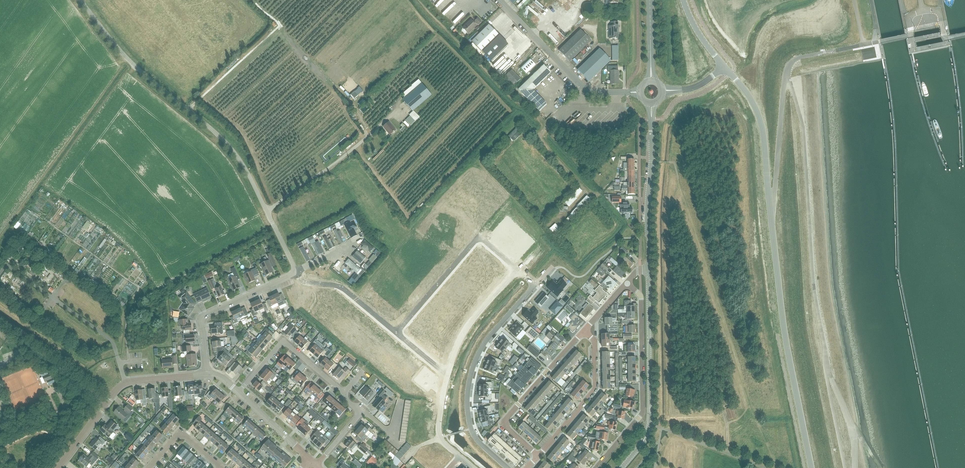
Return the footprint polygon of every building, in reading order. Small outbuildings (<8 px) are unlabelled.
[(456,22),(465,14),(460,9),(452,18),(456,22)] [(479,25),(482,22),(478,18),(475,21),(474,22),(471,19),(463,28),(469,34),(477,26),(478,24),(479,25)] [(615,39),(618,39),(618,22),(611,22),(611,26),(609,26),(609,38),(615,38),(615,39)] [(486,28),(472,41),(482,52),(491,61),(508,44),(500,35),(489,25),(486,28)] [(570,62),(591,40),(581,30),(559,51),(570,62)] [(589,81),(611,60),(600,49),(578,70),(589,81)] [(530,59),(521,68),(526,74),(529,72),(536,65),(530,59)] [(544,65),(531,77),(538,85),(547,76),(551,73),(549,71),(544,65)] [(611,71),(611,84),(618,84),(618,78),(619,78),(619,71),(618,71),(618,66),(608,66),(608,71),(611,71)] [(521,79),(512,70),(508,74),(505,76),(506,77),(505,79),(509,83),(510,82),(514,85),(521,79)] [(519,90),(518,90),(532,104),(539,111),(547,104),(540,97),(533,90),(538,85),(531,77),(519,90)] [(402,95),(405,98),(403,100),(413,111),(432,95),(419,79),(412,85),(412,86),(404,93),(402,95)] [(350,95),(351,96),(354,99),(359,95),(355,91),(350,95)] [(556,100),(552,105),(557,108),(561,103),(556,100)] [(365,105),(360,110),(364,114),(369,109),(365,105)] [(415,121),(420,117),(414,111),(409,115),(410,116),(406,120),(411,125),(415,121)] [(396,130),(389,122),(383,127),(390,135),(396,130)] [(517,127),(508,136),(510,138),(511,138),(514,141),(520,136),(516,132),(519,130),(517,127)] [(628,171),(635,171),(635,159),(627,159),(628,163),(624,163),(623,169),(620,169),(620,171),(628,171)] [(573,195),(565,203),(568,206),(576,199),(573,195)] [(582,210),(592,200),(587,196),(577,206),(578,206),(572,212),(573,212),(570,214),(571,215),(566,219),(569,221),(580,209),(582,210)] [(629,203),(621,203),(618,203),(618,206),(620,206),(620,208),(621,208),(621,210),(621,213),(624,213),(632,213),(632,208),(629,208),(629,203)] [(502,222),(499,219),(488,230),(491,233),(502,222)] [(509,224),(505,220),(493,233),(496,236),(509,224)] [(87,221),(83,227),(87,230),(91,224),(87,221)] [(350,222),(344,225),(351,238),(357,235),(353,229),(356,227),(354,223),(351,225),(350,222)] [(514,226),(511,222),(498,235),(502,238),(514,226)] [(519,228),(516,225),(504,238),(507,241),(519,228)] [(521,227),(509,240),(512,243),(524,230),(521,227)] [(337,230),(333,232),(339,244),(343,242),(337,230)] [(525,231),(513,244),(516,247),(528,233),(525,231)] [(327,238),(323,239),(328,250),(332,248),(327,238)] [(515,251),(519,254),(532,241),(528,238),(515,251)] [(373,249),(365,241),(362,245),(366,249),(365,250),(367,252),(368,251),(370,252),(373,249)] [(315,242),(311,244),(317,256),(321,254),(315,242)] [(536,246),(532,242),(524,252),(519,257),(523,260),(536,246)] [(305,246),(300,249),(306,262),(312,259),(305,246)] [(366,258),(357,251),(353,256),(362,263),(366,258)] [(268,261),(261,264),(266,276),(273,272),(271,267),(276,265),(271,253),(267,255),(270,260),(268,261)] [(78,268),(86,258),(84,256),(76,266),(78,268)] [(622,264),(629,270),(634,264),(625,257),(623,259),(625,260),(622,264)] [(615,272),(615,273),(621,278),(626,273),(618,265),(619,264),(612,258),(610,260),(617,266),(616,267),(613,271),(615,272)] [(361,269),(349,259),(345,263),(352,269),(351,270),(353,272),(354,271),(357,273),(361,269)] [(604,262),(601,266),(607,271),(610,268),(604,262)] [(607,271),(601,266),(598,270),(604,275),(607,271)] [(246,278),(246,279),(246,280),(247,280),(249,283),(255,280),(254,277),(256,276),(260,275),(256,268),(251,270),(251,272),(245,275),(246,278)] [(356,272),(352,278),(356,282),(361,276),(360,276),(358,274),(356,272)] [(228,280),(233,291),(241,287),(236,276),(228,280)] [(604,284),(602,287),(606,290),(608,287),(611,290),(617,283),(609,276),(603,283),(604,284)] [(221,286),(218,287),(214,279),(211,280),(208,281),(212,289),(215,288),(219,297),(225,294),(221,286)] [(589,282),(595,288),(598,285),(592,279),(589,282)] [(554,282),(548,288),(558,297),(564,290),(563,290),(567,285),(562,280),(557,285),(554,282)] [(588,293),(593,290),(588,282),(580,287),(584,293),(587,292),(588,293)] [(588,298),(589,298),(593,302),(596,300),(596,301),(597,302),(597,301),(599,303),(607,294),(602,290),(603,289),(600,286),(595,291),(598,294),(594,299),(590,296),(588,298)] [(202,301),(203,302),(212,298),(207,288),(194,294),(198,303),(202,301)] [(186,292),(181,297),(186,303),(181,310),(189,315),(193,308),(191,306),(191,305),(188,302),(192,299),(186,292)] [(274,295),(278,303),(279,307),(287,303),(282,294),(280,295),(279,293),(274,295)] [(543,293),(535,302),(541,307),(549,298),(543,293)] [(278,303),(274,295),(269,298),(270,299),(267,301),(270,307),(271,307),(272,308),(273,309),(274,308),(279,306),(278,303)] [(573,308),(579,300),(578,298),(574,303),(572,302),(570,305),(573,308)] [(260,299),(256,302),(260,310),(264,308),(266,311),(268,310),(265,303),(263,304),(260,299)] [(619,310),(619,313),(622,313),(635,313),(634,306),(631,306),(631,301),(625,301),(625,310),(619,310)] [(260,310),(256,302),(251,304),(253,309),(250,310),(253,317),(258,314),(257,311),(260,310)] [(555,315),(563,307),(557,302),(550,310),(555,315)] [(589,304),(580,314),(586,318),(590,314),(589,313),(591,312),(594,309),(589,304)] [(236,310),(240,318),(242,322),(245,320),(246,319),(249,317),(246,311),(243,312),(241,308),(236,310)] [(528,310),(523,316),(532,324),(537,319),(535,317),(539,313),(534,309),(532,311),(532,312),(531,313),(528,310)] [(231,318),(234,324),(235,326),(237,325),(236,323),(239,322),(237,319),(240,318),(236,310),(232,313),(233,317),(231,318)] [(573,322),(567,328),(573,333),(579,326),(580,326),(584,322),(577,316),(579,315),(576,312),(575,314),(574,314),(570,319),(573,322)] [(185,319),(179,318),(179,322),(180,327),(182,327),(183,330),(184,330),(184,333),(190,333),(189,330),(192,330),(191,323),(186,324),(186,321),(185,319)] [(607,331),(611,331),(612,331),(618,331),(618,322),(617,322),(617,319),(615,318),(612,318),(605,318),(605,325),(607,325),(607,331)] [(543,321),(535,330),(540,334),(548,325),(543,321)] [(223,322),(215,323),(215,326),(211,327),(212,334),(220,333),(221,334),(222,335),(223,334),(223,333),(224,333),(223,322)] [(517,322),(509,331),(516,337),(524,328),(517,322)] [(283,330),(285,331),(284,333),(287,336),(290,338),(291,336),(294,338),(298,333),(296,330),(297,329),(290,324),(288,327),(286,325),(283,329),(283,330)] [(531,327),(526,332),(535,340),(540,335),(531,327)] [(261,335),(263,336),(270,342),(273,338),(272,336),(273,334),(267,328),(261,335)] [(294,342),(298,345),(304,339),(300,336),(302,333),(300,331),(295,337),(297,339),(294,342)] [(550,331),(546,336),(550,340),(555,335),(550,331)] [(190,333),(183,334),(183,339),(186,339),(187,342),(195,342),(194,335),(190,336),(190,333)] [(556,336),(559,339),(562,342),(565,339),(558,333),(556,336)] [(231,337),(232,346),(235,345),(239,340),(238,336),(235,337),(231,337)] [(270,342),(263,336),(259,340),(266,346),(270,342)] [(558,341),(559,339),(556,336),(551,341),(553,342),(548,349),(546,348),(541,353),(545,357),(547,355),(550,358),(556,351),(554,349),(556,347),(557,347),(559,345),(558,345),(560,343),(558,341)] [(503,338),(499,343),(506,349),(510,352),(512,349),(511,348),(513,346),(510,344),(503,338)] [(304,339),(298,345),(302,349),(305,345),(308,347),(311,343),(307,339),(306,341),(304,339)] [(256,344),(263,350),(266,346),(259,340),(258,342),(256,340),(254,342),(256,344)] [(222,347),(221,341),(212,342),(214,352),(217,352),(219,354),(224,348),(222,347)] [(310,351),(314,355),(319,348),(317,347),(319,345),(314,341),(310,346),(313,348),(310,351)] [(499,343),(496,348),(503,353),(506,355),(507,353),(504,351),(506,349),(499,343)] [(256,344),(253,348),(259,354),(263,350),(256,344)] [(187,351),(188,366),(197,366),(196,354),(190,355),(190,351),(191,351),(191,346),(182,347),(182,352),(187,351)] [(530,346),(527,349),(536,358),(540,354),(530,346)] [(224,348),(219,354),(221,356),(218,360),(222,363),(230,353),(224,348)] [(256,358),(259,354),(253,348),(249,352),(247,351),(245,353),(251,357),(253,355),(256,358)] [(319,348),(314,355),(318,358),(321,355),(323,357),(327,352),(325,350),(323,352),(319,348)] [(572,355),(578,360),(582,355),(576,350),(572,355)] [(323,361),(320,364),(324,368),(330,361),(326,358),(329,354),(327,352),(323,357),(321,359),(323,361)] [(230,353),(222,363),(226,366),(228,363),(231,365),(235,360),(233,358),(234,357),(230,353)] [(568,360),(574,364),(578,360),(572,355),(568,360)] [(172,359),(162,360),(163,368),(169,368),(173,368),(172,363),(173,363),(174,364),(177,364),(176,356),(173,356),(173,359),(172,359)] [(284,365),(286,367),(292,361),(288,357),(285,361),(283,359),(278,364),(282,368),(284,365)] [(489,359),(486,364),(495,368),(498,369),(499,366),(502,360),(493,357),(492,360),(489,359)] [(528,362),(538,371),(542,366),(532,357),(531,358),(530,359),(528,362)] [(350,359),(348,362),(354,367),(357,365),(350,359)] [(330,361),(324,368),(328,371),(331,368),(334,370),(338,365),(331,360),(330,361)] [(574,364),(568,360),(564,364),(572,371),(573,369),(571,367),(574,364)] [(292,361),(286,367),(289,369),(287,372),(291,375),(295,370),(293,368),(296,364),(292,361)] [(237,364),(235,362),(226,372),(229,374),(232,371),(236,375),(242,368),(237,364)] [(526,364),(524,366),(534,375),(538,371),(528,362),(527,362),(526,364)] [(486,364),(484,370),(492,373),(496,375),(497,372),(493,371),(495,368),(486,364)] [(572,371),(564,364),(560,369),(566,374),(568,371),(570,373),(572,371)] [(534,375),(524,366),(522,368),(520,371),(530,380),(534,375)] [(344,371),(339,368),(333,375),(339,380),(341,377),(344,379),(350,372),(346,368),(344,371)] [(264,373),(270,378),(273,380),(276,376),(277,374),(273,370),(271,372),(267,369),(264,373)] [(566,374),(560,369),(556,373),(561,378),(566,374)] [(49,385),(55,383),(53,378),(52,379),(50,373),(48,374),(46,370),(40,373),(42,377),(43,377),(45,382),(47,381),(49,385)] [(516,375),(526,384),(530,380),(520,371),(518,373),(516,375)] [(264,380),(262,382),(273,391),(267,386),(268,384),(267,382),(270,378),(264,373),(260,377),(264,380)] [(296,381),(298,383),(304,376),(300,373),(297,376),(294,374),(290,379),(295,382),(296,381)] [(561,378),(556,373),(552,378),(557,383),(561,378)] [(526,384),(516,375),(514,377),(512,380),(522,389),(526,384)] [(304,376),(298,383),(302,386),(301,388),(303,390),(307,385),(305,383),(308,380),(304,376)] [(522,389),(512,380),(511,381),(508,385),(518,394),(522,389)] [(271,394),(273,391),(262,382),(260,384),(257,381),(253,386),(259,391),(262,388),(263,390),(264,388),(271,394)] [(545,386),(551,391),(555,386),(549,381),(545,386)] [(579,386),(585,391),(589,386),(583,381),(579,386)] [(479,385),(479,391),(488,391),(488,388),(492,388),(492,382),(486,382),(486,385),(479,385)] [(185,392),(185,393),(186,401),(186,400),(192,399),(192,395),(195,394),(194,385),(188,386),(189,391),(185,392)] [(195,397),(198,397),(203,399),(207,391),(203,389),(202,385),(194,385),(195,394),(195,397)] [(310,397),(312,395),(318,388),(314,385),(311,388),(309,386),(304,392),(307,394),(310,397)] [(551,391),(545,386),(541,390),(546,395),(551,391)] [(575,390),(581,395),(585,391),(579,386),(575,390)] [(180,399),(182,399),(182,401),(186,401),(185,393),(182,393),(181,387),(175,387),(175,396),(180,396),(180,399)] [(363,397),(367,401),(374,393),(367,387),(364,390),(363,390),(361,393),(360,394),(364,397),(363,397)] [(394,394),(387,387),(385,390),(387,392),(386,393),(391,397),(394,394)] [(163,397),(168,397),(169,408),(174,412),(172,393),(169,393),(168,388),(162,388),(163,397)] [(318,388),(312,395),(316,398),(315,400),(314,401),(318,403),(325,395),(322,392),(318,388)] [(155,389),(149,390),(149,399),(153,399),(153,403),(155,403),(156,414),(160,410),(160,401),(159,394),(156,395),(155,389)] [(212,398),(215,400),(221,393),(216,389),(213,393),(210,391),(206,396),(210,400),(212,398)] [(141,403),(143,403),(144,406),(147,405),(147,403),(146,396),(143,396),(142,390),(136,391),(136,400),(141,400),(141,403)] [(379,398),(373,405),(379,411),(380,410),(382,412),(386,408),(383,406),(385,403),(384,402),(387,398),(383,395),(385,392),(382,390),(378,395),(380,397),(379,398)] [(537,395),(542,400),(546,395),(541,390),(537,395)] [(581,395),(575,390),(571,395),(577,400),(581,395)] [(479,391),(479,397),(485,397),(485,400),(491,400),(492,394),(488,394),(488,391),(479,391)] [(221,393),(215,400),(218,403),(216,405),(220,409),(224,404),(222,402),(225,397),(221,393)] [(267,403),(271,406),(276,400),(274,398),(276,396),(273,393),(271,396),(272,397),(267,403)] [(602,393),(598,398),(601,400),(601,401),(604,403),(608,398),(602,393)] [(533,400),(538,404),(542,400),(537,395),(533,400)] [(324,402),(328,406),(334,399),(329,396),(327,399),(324,397),(320,402),(322,404),(324,402)] [(569,398),(565,403),(570,408),(574,403),(569,398)] [(598,398),(594,402),(600,407),(602,409),(604,411),(606,412),(608,410),(602,405),(604,403),(601,401),(601,400),(598,398)] [(328,406),(332,409),(338,403),(334,399),(328,406)] [(280,403),(276,400),(271,406),(275,409),(280,403)] [(283,400),(280,403),(275,409),(279,413),(284,407),(282,405),(285,402),(283,400)] [(529,404),(534,409),(538,404),(533,400),(529,404)] [(635,402),(625,400),(624,407),(633,409),(633,405),(635,406),(635,402)] [(593,409),(596,412),(600,407),(594,402),(590,407),(593,410),(593,409)] [(338,403),(332,409),(330,411),(334,415),(336,413),(342,406),(338,403)] [(561,408),(566,413),(570,408),(565,403),(561,408)] [(534,409),(529,404),(525,409),(530,414),(534,409)] [(129,413),(133,409),(128,405),(124,409),(125,410),(124,411),(119,407),(114,413),(123,421),(128,415),(127,414),(129,413)] [(288,408),(288,409),(284,414),(288,418),(292,412),(290,410),(293,407),(290,405),(288,408)] [(336,413),(334,415),(339,418),(337,419),(339,421),(340,420),(341,420),(345,415),(343,413),(346,410),(342,406),(336,413)] [(485,410),(479,412),(480,417),(489,416),(488,412),(492,412),(490,406),(484,407),(485,410)] [(230,416),(235,411),(230,407),(225,412),(230,416)] [(593,410),(590,407),(586,412),(592,417),(596,412),(593,409),(593,410)] [(557,413),(562,417),(566,413),(561,408),(557,413)] [(294,410),(292,412),(288,418),(291,421),(296,415),(298,413),(294,410)] [(230,416),(234,420),(239,415),(235,411),(230,416)] [(624,419),(625,412),(618,411),(617,415),(618,415),(618,418),(624,419)] [(168,418),(169,420),(175,425),(179,420),(172,413),(168,418)] [(562,417),(557,413),(553,417),(559,422),(562,417)] [(239,415),(234,420),(239,424),(244,419),(239,415)] [(300,419),(296,415),(291,421),(295,424),(300,419)] [(580,420),(585,425),(590,420),(584,415),(580,420)] [(489,416),(480,417),(481,423),(487,422),(488,425),(494,424),(493,418),(489,419),(489,416)] [(200,432),(205,426),(199,421),(201,418),(199,417),(194,424),(196,426),(195,428),(200,432)] [(559,422),(553,417),(549,422),(555,427),(559,422)] [(298,429),(302,433),(307,426),(309,424),(305,420),(305,421),(302,418),(296,425),(299,427),(298,429)] [(165,425),(171,429),(175,425),(169,420),(165,425)] [(243,425),(248,429),(253,424),(248,420),(243,425)] [(585,425),(580,420),(575,425),(581,430),(585,425)] [(113,431),(117,426),(112,421),(107,426),(105,425),(101,430),(109,437),(114,432),(113,431)] [(519,428),(524,432),(528,426),(524,422),(519,428)] [(555,427),(549,422),(545,427),(551,432),(555,427)] [(615,430),(617,423),(609,422),(608,425),(610,425),(609,428),(615,430)] [(253,424),(248,429),(253,433),(258,427),(253,424)] [(171,429),(165,425),(161,429),(167,434),(171,429)] [(358,429),(365,435),(367,437),(371,432),(370,432),(372,430),(367,425),(365,428),(362,425),(358,429)] [(571,430),(577,435),(581,430),(575,425),(571,430)] [(205,436),(210,430),(205,426),(200,432),(205,436)] [(307,426),(302,433),(306,436),(308,433),(310,435),(314,431),(312,429),(311,430),(307,426)] [(533,430),(528,426),(524,432),(528,436),(533,430)] [(253,433),(257,437),(262,431),(258,427),(253,433)] [(365,435),(358,429),(355,433),(358,436),(356,438),(361,443),(363,440),(362,439),(365,435)] [(205,436),(209,440),(214,434),(210,430),(205,436)] [(313,436),(311,438),(314,440),(312,442),(316,445),(322,438),(324,436),(317,430),(313,436)] [(528,436),(533,440),(537,434),(533,430),(528,436)] [(577,435),(571,430),(567,435),(573,440),(577,435)] [(152,436),(158,441),(163,436),(157,431),(152,436)] [(262,431),(257,437),(262,441),(267,435),(262,431)] [(129,432),(125,436),(131,441),(134,437),(129,432)] [(596,436),(596,438),(600,439),(607,440),(608,434),(600,432),(597,432),(596,436)] [(501,438),(495,433),(488,441),(494,446),(501,438)] [(214,444),(219,438),(214,434),(209,440),(214,444)] [(537,434),(533,440),(537,444),(542,439),(537,434)] [(203,435),(199,440),(202,444),(207,439),(203,435)] [(148,441),(154,446),(158,441),(152,436),(148,441)] [(96,438),(90,445),(96,450),(101,444),(103,445),(106,442),(100,437),(98,439),(96,438)] [(219,438),(214,444),(219,448),(224,443),(219,438)] [(322,438),(316,445),(320,448),(323,445),(326,447),(330,441),(326,438),(324,440),(322,438)] [(357,444),(350,438),(345,445),(351,451),(357,444)] [(499,451),(506,443),(501,438),(494,446),(499,451)] [(560,443),(566,448),(570,443),(564,438),(560,443)] [(274,445),(273,444),(269,440),(261,449),(263,451),(264,450),(267,452),(268,453),(270,455),(269,456),(270,457),(272,459),(275,461),(275,462),(276,460),(279,463),(280,464),(282,465),(281,467),(283,467),(285,467),(292,460),(287,456),(286,455),(283,452),(280,450),(278,448),(274,445)] [(144,446),(150,451),(154,446),(148,441),(144,446)] [(599,444),(600,443),(592,441),(592,442),(591,446),(590,449),(592,449),(598,451),(599,444)] [(224,443),(219,448),(224,453),(229,447),(224,443)] [(505,456),(512,448),(506,443),(499,451),(505,456)] [(556,448),(562,453),(566,448),(560,443),(556,448)] [(365,454),(368,450),(361,444),(358,448),(365,454)] [(140,451),(146,456),(150,451),(144,446),(140,451)] [(178,454),(182,459),(188,452),(184,448),(178,454)] [(511,461),(517,453),(512,448),(505,456),(511,461)] [(552,453),(558,458),(562,453),(556,448),(552,453)] [(232,459),(237,454),(232,449),(227,455),(232,459)] [(579,453),(579,454),(587,460),(591,455),(585,450),(583,453),(581,451),(579,453)] [(146,456),(140,451),(136,455),(142,460),(146,456)] [(193,456),(188,452),(182,459),(187,463),(193,456)] [(96,461),(99,458),(93,453),(90,456),(91,456),(88,459),(84,455),(79,460),(87,467),(90,463),(92,465),(96,461)] [(516,466),(523,458),(517,453),(511,461),(516,466)] [(558,458),(552,453),(548,458),(553,463),(558,458)] [(237,454),(232,459),(237,464),(242,458),(237,454)] [(587,460),(579,454),(576,457),(577,460),(583,465),(587,460)] [(187,463),(192,467),(198,460),(193,456),(187,463)] [(365,464),(370,467),(373,465),(373,466),(378,460),(373,456),(365,464)] [(395,456),(392,464),(396,466),(401,462),(399,460),(395,456)] [(129,463),(135,467),(139,463),(133,458),(129,463)] [(241,467),(246,462),(242,458),(237,464),(241,467)] [(337,465),(340,467),(348,467),(343,464),(345,462),(342,459),(337,465)] [(192,467),(193,467),(199,467),(202,464),(198,460),(192,467)]
